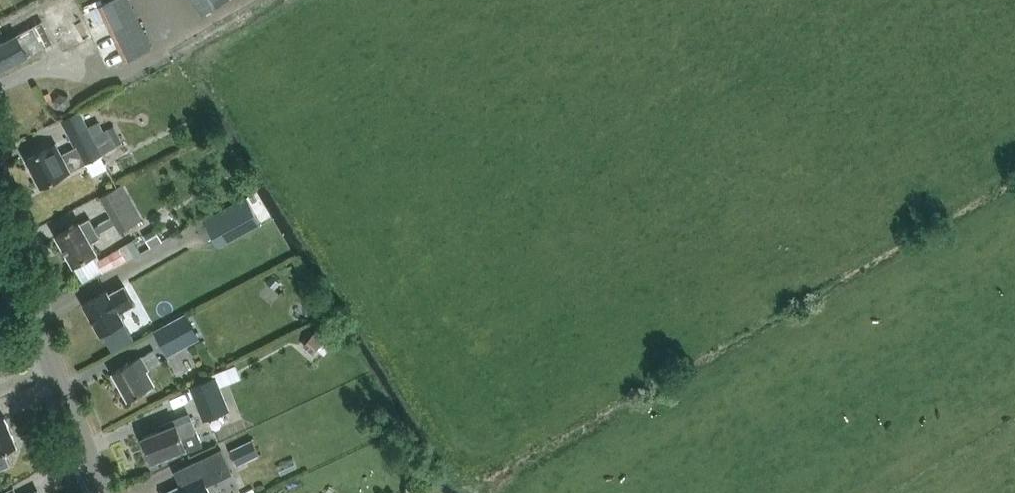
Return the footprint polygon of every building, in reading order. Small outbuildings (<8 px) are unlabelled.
[(124,57),(147,47),(125,0),(98,0),(124,57)] [(224,0),(197,0),(204,12),(224,0)] [(44,46),(53,42),(42,21),(34,25),(17,34),(0,43),(0,69),(28,55),(44,46)] [(50,146),(27,159),(41,187),(71,171),(70,171),(85,164),(103,155),(80,111),(62,120),(76,147),(62,154),(56,143),(50,146)] [(93,136),(97,144),(113,136),(109,127),(93,136)] [(118,145),(113,136),(97,144),(102,153),(118,145)] [(120,231),(138,221),(118,186),(100,196),(120,231)] [(204,220),(218,246),(260,223),(245,197),(204,220)] [(81,223),(80,222),(56,235),(73,265),(97,252),(91,242),(100,237),(89,218),(81,223)] [(155,228),(144,235),(149,244),(151,247),(162,241),(160,237),(155,228)] [(275,290),(281,283),(272,275),(266,282),(275,290)] [(107,290),(84,303),(101,333),(124,320),(119,311),(134,303),(124,285),(109,293),(107,290)] [(197,337),(185,315),(156,331),(167,353),(197,337)] [(328,334),(320,327),(307,341),(315,349),(328,334)] [(155,384),(147,370),(161,362),(154,350),(141,357),(141,356),(113,371),(128,399),(155,384)] [(219,389),(197,398),(206,420),(228,411),(219,389)] [(0,418),(0,469),(11,465),(5,451),(17,445),(5,416),(0,418)] [(176,423),(175,419),(159,425),(161,429),(143,436),(153,460),(186,447),(188,452),(202,446),(191,417),(176,423)] [(237,465),(260,454),(253,438),(230,449),(237,465)] [(207,485),(233,473),(221,449),(179,469),(186,483),(165,492),(210,492),(207,485)]
